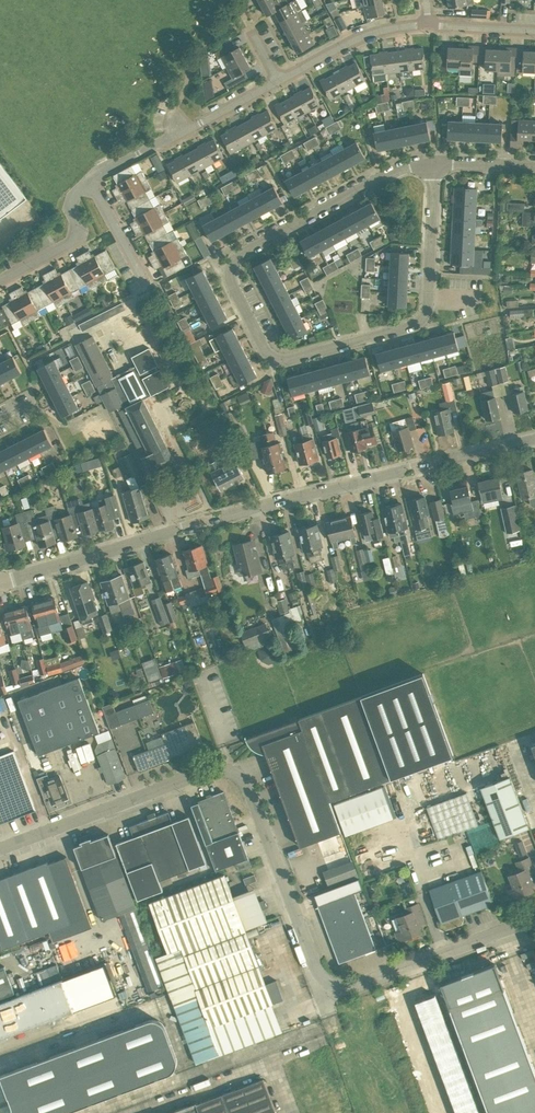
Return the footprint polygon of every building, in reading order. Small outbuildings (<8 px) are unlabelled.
[(287,0),(270,0),(261,5),(267,16),(275,11),(295,0),(289,3),(287,0)] [(297,0),(295,0),(275,11),(280,21),(297,12),(302,10),(297,0)] [(382,0),(355,0),(357,8),(364,7),(383,2),(382,0)] [(448,8),(467,5),(466,0),(447,0),(448,8)] [(386,13),(383,2),(364,7),(367,18),(386,13)] [(333,17),(340,13),(336,7),(330,11),(333,17)] [(472,17),(487,18),(487,10),(472,9),(472,17)] [(297,12),(280,21),(286,32),(303,23),(297,12)] [(340,13),(333,17),(341,31),(347,27),(340,13)] [(308,33),(303,23),(286,32),(292,42),(308,33)] [(314,44),(308,33),(292,42),(297,53),(314,44)] [(454,47),(454,45),(442,44),(441,69),(447,70),(448,67),(460,68),(461,48),(454,47)] [(227,67),(245,58),(239,47),(230,52),(226,46),(214,53),(218,59),(221,57),(227,67)] [(461,48),(460,68),(460,74),(472,74),(472,62),(479,62),(480,46),(468,46),(468,48),(461,48)] [(480,46),(479,62),(486,62),(486,69),(498,70),(499,50),(491,49),(491,47),(480,46)] [(506,50),(499,50),(498,70),(510,70),(510,63),(517,64),(518,48),(506,47),(506,50)] [(410,49),(412,70),(425,68),(423,48),(410,49)] [(518,48),(517,64),(523,64),(523,71),(534,72),(534,51),(529,51),(529,49),(518,48)] [(412,70),(410,49),(397,51),(399,71),(412,70)] [(397,51),(384,52),(386,73),(399,71),(397,51)] [(386,73),(384,52),(370,54),(373,75),(386,73)] [(245,58),(227,67),(233,78),(224,82),(227,88),(244,79),(241,74),(251,68),(245,58)] [(344,68),(354,87),(366,80),(356,62),(344,68)] [(344,68),(332,75),(342,93),(354,87),(344,68)] [(342,93),(332,75),(321,81),(330,99),(342,93)] [(310,87),(298,93),(308,111),(320,105),(310,87)] [(409,88),(406,92),(407,97),(415,95),(414,88),(409,88)] [(214,95),(213,90),(206,94),(207,99),(214,95)] [(298,93),(287,99),(297,117),(308,111),(298,93)] [(297,117),(287,99),(275,105),(285,124),(297,117)] [(408,100),(410,109),(417,107),(415,99),(408,100)] [(410,109),(408,100),(402,101),(404,110),(410,109)] [(388,101),(381,102),(383,111),(390,110),(388,101)] [(383,111),(381,102),(375,104),(377,113),(383,111)] [(256,116),(266,134),(278,128),(268,110),(256,116)] [(256,116),(244,122),(254,140),(266,134),(256,116)] [(530,139),(531,120),(512,119),(510,147),(523,148),(524,139),(530,139)] [(337,120),(332,124),(336,131),(342,128),(337,120)] [(427,121),(413,124),(417,142),(430,139),(427,121)] [(461,139),(462,121),(449,121),(448,139),(461,139)] [(462,121),(461,139),(474,140),(475,122),(462,121)] [(244,122),(233,128),(243,147),(254,140),(244,122)] [(475,122),(474,140),(488,141),(488,123),(475,122)] [(502,123),(488,123),(488,141),(501,141),(502,123)] [(336,131),(332,124),(325,127),(330,135),(336,131)] [(417,142),(413,124),(400,127),(404,144),(417,142)] [(317,132),(314,126),(308,129),(311,135),(317,132)] [(404,144),(400,127),(387,129),(391,147),(404,144)] [(243,147),(233,128),(221,135),(231,153),(243,147)] [(391,147),(387,129),(374,132),(377,150),(391,147)] [(309,139),(314,147),(320,144),(315,136),(309,139)] [(214,139),(202,145),(212,163),(224,157),(214,139)] [(314,147),(309,139),(304,143),(308,150),(314,147)] [(357,141),(345,148),(353,164),(365,157),(357,141)] [(202,145),(191,151),(200,170),(212,163),(202,145)] [(345,148),(333,154),(342,170),(353,164),(345,148)] [(286,152),(290,160),(296,156),(292,149),(286,152)] [(200,170),(191,151),(179,158),(189,176),(200,170)] [(290,160),(286,152),(280,155),(284,163),(290,160)] [(342,170),(333,154),(321,161),(330,177),(342,170)] [(257,156),(252,159),(255,164),(260,161),(257,156)] [(189,176),(179,158),(167,164),(177,182),(189,176)] [(330,177),(321,161),(309,167),(318,183),(330,177)] [(165,169),(161,163),(156,166),(159,172),(165,169)] [(25,198),(0,165),(0,217),(25,198)] [(116,196),(147,179),(142,170),(136,173),(132,165),(113,175),(119,186),(112,190),(116,196)] [(309,167),(298,174),(306,189),(318,183),(309,167)] [(256,168),(250,171),(255,179),(260,176),(256,168)] [(210,176),(206,170),(202,173),(205,179),(210,176)] [(255,179),(250,171),(245,174),(249,182),(255,179)] [(306,189),(298,174),(286,180),(294,196),(306,189)] [(151,188),(147,179),(116,196),(119,202),(126,198),(131,209),(150,199),(146,191),(151,188)] [(233,181),(227,184),(231,192),(237,189),(233,181)] [(231,192),(227,184),(221,187),(225,195),(231,192)] [(262,193),(271,209),(283,202),(274,186),(262,193)] [(454,202),(477,204),(478,188),(455,187),(454,202)] [(198,192),(201,197),(206,195),(204,189),(198,192)] [(203,197),(208,204),(214,201),(209,193),(203,197)] [(271,209),(262,193),(250,199),(259,215),(271,209)] [(492,204),(493,193),(484,193),(483,204),(492,204)] [(191,201),(188,195),(182,199),(185,205),(191,201)] [(208,204),(203,197),(197,200),(202,208),(208,204)] [(150,199),(131,209),(137,220),(130,223),(134,229),(165,213),(160,204),(154,207),(150,199)] [(250,199),(238,205),(247,222),(259,215),(250,199)] [(372,202),(359,208),(368,225),(380,218),(372,202)] [(454,202),(453,218),(476,219),(477,204),(454,202)] [(524,211),(525,203),(507,202),(507,211),(524,212),(524,211)] [(238,205),(227,212),(236,228),(247,222),(238,205)] [(359,208),(348,215),(356,231),(368,225),(359,208)] [(524,212),(523,225),(532,225),(532,224),(534,224),(534,212),(524,211),(524,212)] [(227,212),(215,218),(224,234),(236,228),(227,212)] [(169,222),(165,213),(134,229),(137,236),(144,232),(149,243),(168,233),(164,225),(169,222)] [(348,215),(336,221),(345,237),(356,231),(348,215)] [(224,234),(215,218),(203,225),(212,241),(224,234)] [(476,219),(453,218),(452,233),(475,234),(476,219)] [(345,237),(336,221),(324,228),(333,244),(345,237)] [(324,228),(312,234),(321,250),(333,244),(324,228)] [(197,230),(190,234),(193,240),(200,236),(197,230)] [(168,233),(149,243),(155,253),(148,257),(152,263),(183,246),(178,238),(172,241),(168,233)] [(452,233),(451,248),(474,250),(475,234),(452,233)] [(321,250),(312,234),(300,240),(309,257),(321,250)] [(381,235),(376,238),(380,246),(386,243),(381,235)] [(204,242),(201,236),(195,240),(198,246),(204,242)] [(274,259),(285,253),(283,248),(287,246),(284,238),(268,246),(274,259)] [(380,246),(376,238),(370,241),(374,249),(380,246)] [(187,255),(183,246),(152,263),(155,269),(162,266),(168,276),(186,266),(182,258),(187,255)] [(352,251),(356,259),(362,255),(358,248),(352,251)] [(474,250),(451,248),(451,264),(473,265),(474,250)] [(89,250),(85,252),(102,283),(108,280),(105,274),(116,268),(106,250),(92,257),(89,250)] [(356,259),(352,251),(346,254),(350,262),(356,259)] [(391,251),(390,265),(409,266),(409,252),(391,251)] [(102,283),(85,252),(76,257),(80,264),(71,268),(81,287),(87,284),(90,289),(102,283)] [(291,263),(299,259),(296,253),(288,257),(291,263)] [(261,278),(277,270),(271,257),(254,266),(261,278)] [(299,259),(291,263),(294,269),(302,265),(299,259)] [(335,260),(329,264),(333,271),(339,268),(335,260)] [(333,271),(329,264),(323,267),(327,275),(333,271)] [(390,265),(390,278),(408,280),(409,266),(390,265)] [(55,268),(50,271),(67,302),(74,298),(71,292),(81,287),(71,268),(59,275),(55,268)] [(193,290),(209,282),(203,269),(186,278),(193,290)] [(283,282),(277,270),(261,278),(267,290),(283,282)] [(67,302),(50,271),(43,275),(46,282),(37,287),(47,305),(54,302),(57,307),(67,302)] [(303,286),(311,282),(308,276),(300,280),(303,286)] [(390,278),(389,292),(407,293),(408,280),(390,278)] [(209,282),(193,290),(199,302),(215,294),(209,282)] [(283,282),(267,290),(273,302),(289,294),(283,282)] [(314,288),(311,282),(303,286),(306,292),(314,288)] [(47,305),(37,287),(25,293),(22,286),(16,289),(33,320),(41,316),(38,310),(47,305)] [(33,320),(16,289),(9,293),(13,300),(2,306),(12,324),(20,320),(23,325),(33,320)] [(171,301),(179,297),(176,291),(168,295),(171,301)] [(407,293),(389,292),(388,306),(407,307),(407,293)] [(221,306),(215,294),(199,302),(205,314),(221,306)] [(236,294),(230,297),(236,312),(242,309),(236,294)] [(289,294),(273,302),(279,314),(295,305),(289,294)] [(101,300),(102,302),(104,307),(110,304),(107,299),(106,297),(101,300)] [(182,303),(179,297),(171,301),(174,307),(182,303)] [(197,299),(181,307),(185,315),(200,307),(197,299)] [(318,309),(326,305),(323,299),(315,303),(318,309)] [(375,309),(375,301),(367,300),(367,308),(375,309)] [(122,303),(79,325),(82,331),(126,310),(122,303)] [(472,303),(461,307),(464,315),(475,311),(472,303)] [(295,305),(279,314),(285,326),(301,317),(295,305)] [(329,311),(326,305),(318,309),(321,315),(329,311)] [(221,306),(205,314),(211,326),(228,318),(221,306)] [(90,314),(88,309),(81,312),(83,317),(90,314)] [(525,316),(524,309),(509,311),(510,318),(525,316)] [(65,319),(68,325),(75,322),(72,316),(65,319)] [(180,327),(188,323),(185,317),(177,321),(180,327)] [(263,331),(274,325),(269,317),(259,323),(263,331)] [(308,330),(301,317),(285,326),(291,338),(308,330)] [(188,323),(180,327),(184,333),(192,329),(188,323)] [(246,329),(253,344),(259,341),(251,326),(246,329)] [(222,348),(239,340),(233,327),(216,336),(222,348)] [(209,328),(200,334),(207,345),(216,339),(209,328)] [(454,332),(441,335),(446,353),(459,349),(454,332)] [(446,353),(441,335),(428,339),(433,357),(446,353)] [(126,403),(113,377),(92,336),(76,344),(109,411),(117,407),(126,403)] [(198,361),(206,356),(200,346),(203,344),(200,338),(189,343),(198,361)] [(433,357),(428,339),(415,342),(420,360),(433,357)] [(239,340),(222,348),(229,360),(245,352),(239,340)] [(420,360),(415,342),(402,346),(407,364),(420,360)] [(43,343),(36,347),(40,353),(46,349),(43,343)] [(407,364),(402,346),(389,349),(394,367),(407,364)] [(175,461),(143,399),(158,392),(169,386),(164,375),(163,375),(160,369),(158,370),(156,366),(158,365),(149,347),(132,356),(136,365),(133,367),(132,366),(129,368),(130,369),(121,374),(120,372),(117,374),(117,375),(113,377),(126,403),(117,407),(154,482),(177,470),(173,462),(175,461)] [(207,359),(218,355),(215,349),(205,353),(207,359)] [(394,367),(389,349),(376,353),(381,371),(394,367)] [(245,352),(229,360),(235,372),(251,364),(245,352)] [(72,365),(80,361),(77,355),(69,359),(72,365)] [(13,356),(1,362),(10,378),(22,372),(13,356)] [(211,368),(206,356),(198,361),(203,372),(211,368)] [(366,356),(352,359),(357,377),(370,373),(366,356)] [(44,380),(61,371),(55,359),(38,367),(44,380)] [(357,377),(352,359),(339,363),(344,381),(357,377)] [(83,366),(80,361),(72,365),(75,371),(83,366)] [(1,362),(0,362),(0,383),(10,378),(1,362)] [(344,381),(339,363),(327,366),(331,384),(344,381)] [(251,364),(235,372),(241,384),(242,384),(244,388),(255,383),(252,378),(257,376),(251,364)] [(450,367),(452,375),(458,374),(456,365),(450,367)] [(331,384),(327,366),(314,370),(319,388),(331,384)] [(505,366),(495,369),(498,384),(509,381),(505,366)] [(452,375),(450,367),(443,368),(445,377),(452,375)] [(498,384),(495,369),(485,371),(489,386),(498,384)] [(319,388),(314,370),(301,374),(306,391),(319,388)] [(61,371),(44,380),(50,392),(67,383),(61,371)] [(213,383),(221,379),(218,373),(210,377),(213,383)] [(306,391),(301,374),(288,377),(292,395),(306,391)] [(431,376),(423,378),(426,387),(434,385),(431,376)] [(273,385),(272,378),(265,382),(262,389),(270,392),(273,385)] [(426,387),(423,378),(418,380),(417,383),(417,386),(417,389),(421,388),(426,387)] [(84,389),(92,385),(90,379),(81,383),(84,389)] [(224,385),(221,379),(213,383),(216,389),(224,385)] [(405,380),(398,382),(401,390),(407,388),(405,380)] [(442,383),(446,401),(454,399),(450,381),(442,383)] [(401,390),(398,382),(392,383),(394,392),(401,390)] [(67,383),(50,392),(56,404),(73,395),(67,383)] [(92,385),(84,389),(87,394),(95,390),(92,385)] [(514,393),(509,394),(512,405),(514,413),(528,410),(523,386),(513,388),(514,393)] [(487,419),(500,416),(493,389),(481,392),(487,419)] [(361,392),(363,400),(370,398),(368,390),(361,392)] [(363,400),(361,392),(355,394),(357,402),(363,400)] [(79,408),(73,395),(56,404),(62,416),(79,408)] [(272,409),(279,408),(275,395),(269,396),(272,409)] [(342,397),(336,399),(338,407),(344,406),(342,397)] [(338,407),(336,399),(329,401),(331,409),(338,407)] [(439,403),(441,411),(434,412),(439,434),(454,431),(449,412),(457,410),(454,399),(439,403)] [(353,407),(355,418),(376,412),(373,401),(353,407)] [(316,404),(318,413),(325,411),(323,402),(316,404)] [(294,405),(288,407),(290,415),(297,414),(294,405)] [(355,418),(353,407),(343,409),(346,423),(356,421),(355,418)] [(314,423),(312,418),(310,412),(303,414),(306,425),(314,423)] [(281,436),(287,435),(282,413),(275,415),(281,436)] [(320,416),(312,418),(314,423),(316,431),(324,429),(320,416)] [(392,432),(398,451),(414,446),(409,431),(417,429),(413,416),(405,418),(405,419),(390,423),(393,432),(392,432)] [(367,419),(362,420),(366,434),(362,434),(366,447),(366,446),(376,443),(371,423),(368,423),(367,419)] [(362,420),(355,422),(356,426),(358,426),(359,429),(345,432),(347,441),(349,441),(351,451),(366,447),(362,434),(366,434),(362,420)] [(323,440),(327,456),(340,453),(337,437),(341,436),(338,426),(331,428),(332,432),(323,435),(324,440),(323,440)] [(44,428),(32,434),(40,451),(53,445),(44,428)] [(249,443),(242,429),(234,433),(241,447),(249,443)] [(274,431),(267,433),(276,469),(286,467),(280,442),(277,443),(274,431)] [(302,434),(309,461),(319,459),(313,439),(312,439),(310,432),(302,434)] [(276,469),(267,433),(261,434),(262,440),(252,442),(250,447),(253,458),(263,456),(267,472),(276,469)] [(40,451),(32,434),(20,441),(29,457),(40,451)] [(309,461),(302,434),(295,436),(297,443),(295,443),(300,464),(309,461)] [(29,457),(20,441),(8,447),(17,463),(29,457)] [(8,447),(0,451),(0,460),(5,469),(17,463),(8,447)] [(132,478),(141,473),(130,452),(122,457),(132,478)] [(236,459),(220,467),(212,471),(221,489),(245,477),(236,459)] [(212,471),(220,467),(217,460),(208,464),(212,471)] [(47,464),(51,473),(57,470),(53,461),(47,464)] [(51,473),(47,464),(41,467),(46,476),(51,473)] [(123,475),(119,466),(112,469),(116,478),(123,475)] [(516,473),(517,477),(519,484),(523,499),(530,498),(532,505),(534,507),(534,480),(532,470),(516,473)] [(29,473),(24,476),(28,485),(33,482),(29,473)] [(28,485),(24,476),(18,479),(22,487),(28,485)] [(499,477),(478,481),(481,493),(502,489),(499,477)] [(0,487),(0,494),(2,494),(3,496),(9,493),(4,484),(0,487)] [(478,500),(472,501),(468,485),(451,490),(453,497),(450,498),(454,514),(468,511),(468,508),(473,507),(475,516),(482,514),(478,500)] [(141,486),(132,489),(141,519),(150,517),(141,486)] [(141,519),(132,489),(123,491),(132,522),(141,519)] [(115,525),(112,517),(120,515),(114,495),(91,501),(99,529),(103,528),(104,530),(106,531),(113,529),(114,527),(114,525),(115,525)] [(429,514),(425,497),(410,500),(414,518),(415,518),(418,530),(416,530),(418,539),(432,536),(430,526),(426,527),(423,516),(429,514)] [(447,526),(441,499),(431,502),(435,520),(439,519),(441,528),(447,526)] [(99,529),(91,501),(68,508),(70,514),(71,514),(75,528),(82,526),(84,534),(85,533),(85,535),(87,536),(95,534),(96,532),(95,530),(99,529)] [(402,503),(392,505),(400,534),(399,535),(400,541),(404,556),(411,554),(404,528),(408,527),(402,503)] [(70,514),(63,516),(62,511),(56,513),(54,505),(45,508),(47,514),(49,521),(50,520),(55,538),(61,537),(62,540),(77,535),(75,528),(71,514),(70,514)] [(400,534),(392,505),(383,508),(389,532),(392,531),(393,536),(394,536),(395,542),(400,541),(399,535),(400,534)] [(520,530),(514,505),(502,508),(507,534),(520,530)] [(49,521),(47,514),(34,518),(32,509),(23,511),(31,540),(38,538),(40,546),(56,542),(55,538),(50,520),(49,521)] [(18,523),(3,527),(10,549),(25,544),(25,542),(31,540),(23,511),(15,514),(18,523)] [(359,514),(366,541),(384,536),(381,523),(380,517),(374,518),(372,511),(359,514)] [(351,516),(339,519),(344,538),(350,537),(352,545),(357,543),(351,516)] [(344,538),(339,519),(327,522),(334,549),(339,548),(337,540),(344,538)] [(315,554),(316,560),(323,559),(320,547),(323,546),(317,524),(308,526),(315,554)] [(315,554),(308,526),(299,528),(304,550),(307,549),(311,562),(316,560),(315,554)] [(287,561),(289,567),(295,566),(292,554),(295,553),(290,531),(280,533),(287,561)] [(287,561),(280,533),(271,535),(276,557),(279,556),(283,569),(289,567),(287,561)] [(250,541),(234,545),(239,564),(236,564),(239,576),(262,570),(257,550),(253,551),(250,541)] [(218,575),(211,578),(208,566),(208,565),(202,545),(193,548),(201,575),(204,587),(207,595),(223,590),(218,575)] [(201,575),(193,548),(184,551),(190,571),(187,571),(186,569),(186,570),(188,578),(201,575)] [(364,548),(356,550),(362,571),(369,569),(364,548)] [(371,549),(365,551),(368,562),(374,561),(371,549)] [(171,553),(163,556),(174,588),(182,586),(171,553)] [(383,572),(391,570),(388,553),(380,555),(383,572)] [(334,568),(335,571),(342,569),(338,555),(331,557),(334,568)] [(174,588),(163,556),(154,559),(166,591),(174,588)] [(466,575),(462,558),(456,559),(461,576),(466,575)] [(127,567),(128,568),(125,569),(127,576),(130,575),(134,587),(133,587),(136,596),(146,593),(144,588),(147,586),(146,582),(151,581),(144,561),(127,567)] [(435,566),(423,570),(425,578),(437,574),(435,566)] [(335,571),(334,568),(327,570),(330,583),(335,582),(337,582),(335,571)] [(450,571),(453,579),(460,577),(457,569),(450,571)] [(304,570),(297,572),(301,590),(309,588),(305,574),(304,570)] [(305,574),(309,588),(316,586),(313,572),(305,574)] [(130,615),(135,613),(122,574),(111,577),(119,601),(122,610),(126,624),(133,622),(130,615)] [(119,601),(111,577),(110,578),(110,579),(101,581),(109,605),(109,604),(112,613),(122,610),(119,601)] [(94,620),(92,615),(98,613),(87,581),(71,587),(81,618),(74,621),(79,639),(86,637),(83,627),(85,626),(84,624),(94,620)] [(196,589),(199,598),(207,595),(204,587),(196,589)] [(188,601),(186,595),(179,597),(181,604),(188,601)] [(163,604),(161,596),(151,599),(160,625),(170,622),(163,604)] [(276,608),(285,607),(284,596),(275,596),(276,608)] [(55,597),(43,600),(52,632),(63,629),(67,642),(78,639),(69,612),(60,615),(55,597)] [(52,632),(43,600),(32,604),(41,635),(52,632)] [(171,601),(163,604),(170,622),(177,619),(171,601)] [(26,605),(15,608),(22,631),(24,639),(35,637),(33,628),(26,605)] [(290,612),(293,622),(302,619),(297,606),(289,609),(290,612)] [(22,631),(15,608),(4,611),(11,634),(13,643),(24,639),(22,631)] [(293,622),(290,612),(284,614),(289,629),(295,626),(293,622)] [(107,613),(98,615),(104,632),(113,629),(112,627),(107,613)] [(266,623),(242,632),(246,644),(270,635),(266,623)] [(304,645),(313,643),(311,636),(302,638),(304,645)] [(228,658),(225,650),(215,654),(218,661),(228,658)] [(64,671),(82,665),(87,663),(83,655),(61,663),(64,671)] [(49,675),(47,666),(44,657),(37,659),(42,678),(49,675)] [(183,659),(174,662),(178,674),(187,671),(183,659)] [(60,662),(47,666),(49,675),(63,671),(60,662)] [(22,687),(20,679),(16,668),(9,670),(15,689),(22,687)] [(423,673),(244,739),(244,740),(248,738),(259,750),(258,753),(260,750),(266,752),(300,846),(341,831),(330,800),(454,755),(423,673)] [(33,675),(20,679),(22,687),(35,682),(33,675)] [(39,755),(100,732),(79,677),(18,700),(39,755)] [(111,728),(121,724),(155,712),(150,698),(116,711),(113,703),(103,707),(111,728)] [(19,718),(14,720),(19,738),(24,737),(19,718)] [(165,743),(171,757),(204,745),(195,721),(162,733),(165,743)] [(26,754),(32,752),(26,738),(21,740),(26,754)] [(98,755),(115,749),(111,738),(98,743),(96,749),(98,755)] [(171,757),(165,743),(133,755),(139,771),(172,759),(171,757)] [(115,749),(98,755),(108,783),(125,776),(115,749)] [(36,809),(14,750),(0,755),(0,823),(36,809)] [(59,776),(50,779),(48,774),(37,778),(44,798),(50,796),(52,804),(56,802),(57,804),(58,805),(64,803),(65,801),(64,800),(68,798),(59,776)] [(481,787),(501,838),(529,828),(510,776),(481,787)] [(345,835),(393,817),(382,786),(334,804),(345,835)] [(198,802),(192,804),(216,870),(249,858),(224,791),(198,801),(198,802)] [(467,791),(425,801),(432,832),(474,822),(467,791)] [(159,880),(206,863),(188,816),(172,822),(168,811),(156,816),(154,812),(147,814),(149,818),(129,825),(133,836),(116,843),(137,899),(162,890),(159,880)] [(465,825),(470,847),(497,840),(492,818),(465,825)] [(124,876),(108,833),(91,840),(90,838),(92,837),(91,837),(90,837),(89,833),(80,836),(81,840),(80,841),(81,841),(82,841),(82,843),(74,846),(90,888),(124,876)] [(522,841),(516,843),(521,855),(526,853),(522,841)] [(47,861),(25,870),(36,901),(59,892),(55,882),(73,875),(66,857),(48,863),(47,861)] [(352,858),(320,866),(324,885),(356,877),(352,858)] [(533,891),(531,885),(534,884),(534,873),(534,874),(528,858),(521,861),(524,870),(510,875),(515,887),(508,890),(511,899),(533,891)] [(236,863),(239,871),(251,866),(249,859),(236,863)] [(25,870),(2,878),(25,940),(47,931),(42,917),(36,901),(25,870)] [(461,915),(493,904),(481,871),(429,889),(439,917),(437,922),(439,928),(444,930),(461,924),(463,920),(461,915)] [(224,874),(149,902),(168,953),(182,948),(197,988),(195,988),(220,1054),(284,1030),(274,1002),(283,998),(276,980),(265,983),(245,929),(267,921),(262,908),(266,907),(264,900),(260,902),(259,900),(237,908),(227,880),(229,879),(227,876),(225,877),(224,874)] [(256,880),(254,874),(243,878),(245,884),(256,880)] [(163,982),(124,876),(90,888),(102,920),(119,914),(147,988),(163,982)] [(2,878),(0,879),(0,943),(2,948),(25,940),(2,878)] [(315,894),(319,905),(354,891),(355,892),(363,889),(359,878),(315,894)] [(410,886),(407,878),(398,881),(400,889),(410,886)] [(339,962),(376,948),(355,892),(354,891),(319,905),(318,905),(339,962)] [(59,892),(36,901),(42,917),(65,908),(59,892)] [(399,940),(421,932),(418,925),(421,924),(418,917),(422,916),(418,904),(410,906),(412,911),(398,917),(402,929),(396,931),(399,940)] [(65,908),(42,917),(47,931),(70,923),(65,908)] [(498,943),(501,953),(513,949),(510,939),(498,943)] [(182,948),(168,953),(156,957),(196,1063),(220,1054),(195,988),(197,988),(182,948)] [(104,964),(63,979),(74,1010),(116,995),(104,964)] [(495,964),(442,984),(490,1112),(534,1112),(534,1070),(495,964)] [(0,968),(0,998),(15,993),(5,966),(0,968)] [(0,1003),(0,1038),(74,1010),(63,979),(0,1003)] [(433,987),(413,994),(457,1112),(480,1112),(433,987)] [(168,1074),(176,1056),(166,1028),(148,1020),(0,1075),(14,1112),(63,1112),(168,1074)] [(263,1078),(223,1093),(231,1112),(276,1112),(263,1078)] [(203,1100),(208,1112),(231,1112),(223,1093),(203,1100)] [(203,1100),(183,1108),(185,1112),(208,1112),(203,1100)]
